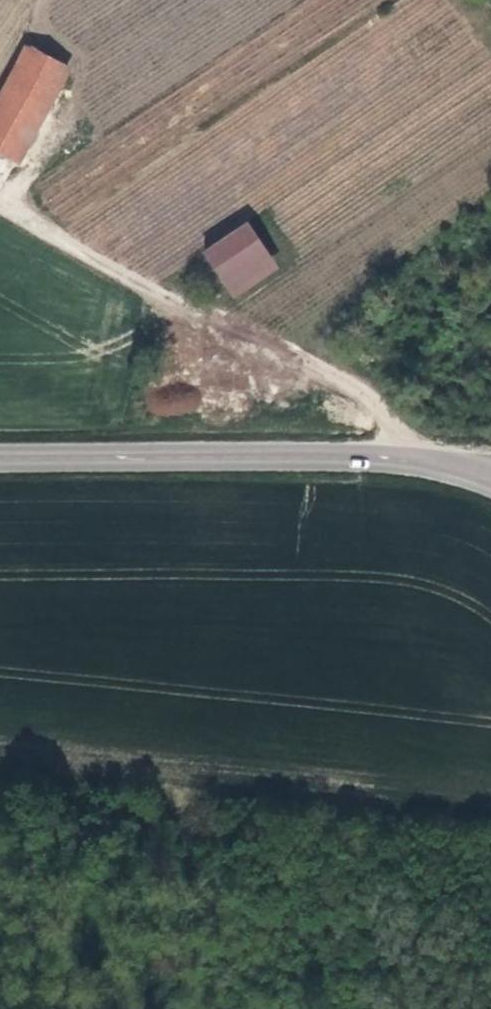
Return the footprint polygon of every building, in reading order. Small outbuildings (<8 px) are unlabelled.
[(24,40),(0,87),(0,155),(27,170),(79,71),(24,40)] [(232,294),(277,263),(245,215),(200,246),(232,294)] [(156,414),(198,413),(197,389),(155,390),(156,414)]
